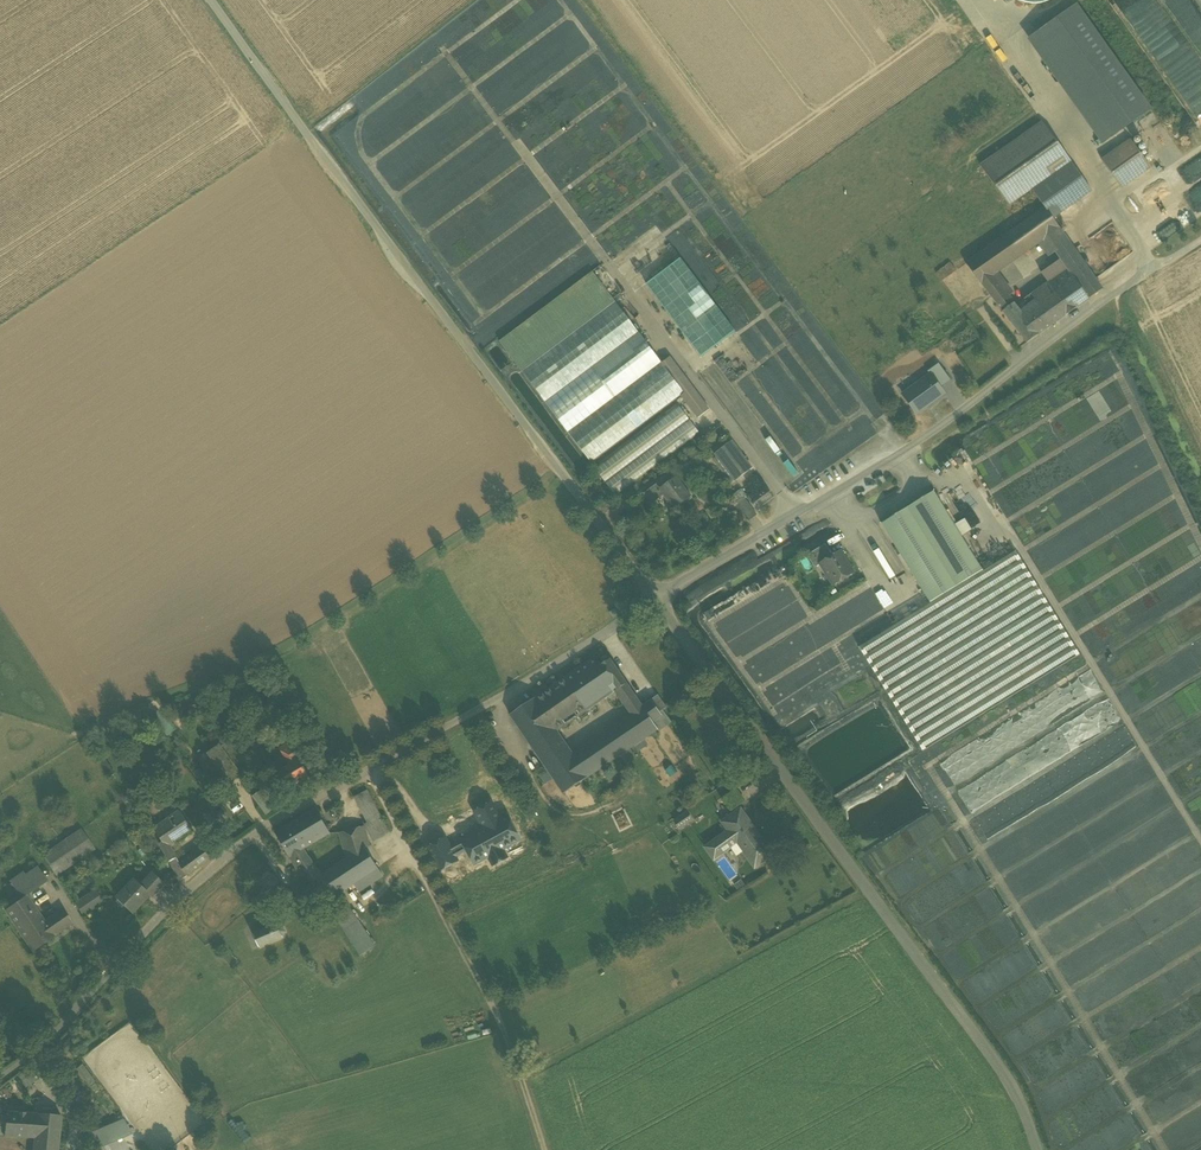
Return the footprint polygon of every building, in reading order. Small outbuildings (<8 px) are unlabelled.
[(1077,4),(1027,40),(1102,145),(1152,110),(1077,4)] [(1041,121),(980,165),(1010,206),(1032,190),(1071,162),(1041,121)] [(1151,168),(1130,139),(1101,160),(1122,189),(1151,168)] [(1071,162),(1032,190),(1038,199),(1043,206),(1053,220),(1093,192),(1071,162)] [(1008,232),(1043,206),(1038,199),(1003,225),(1008,232)] [(1008,232),(965,263),(981,286),(995,276),(999,273),(1039,244),(1060,229),(1053,220),(1043,206),(1008,232)] [(1060,229),(1039,244),(1049,257),(1055,253),(1069,242),(1060,229)] [(1069,242),(1055,253),(1060,259),(1067,269),(1074,279),(1089,299),(1104,289),(1069,242)] [(646,284),(701,357),(735,331),(680,258),(646,284)] [(1067,269),(1060,259),(1041,273),(1047,282),(1048,283),(1067,269)] [(950,263),(936,273),(942,282),(956,271),(950,263)] [(1031,294),(1035,299),(1039,305),(1074,279),(1067,269),(1048,283),(1047,282),(1031,294)] [(593,272),(499,342),(589,462),(680,395),(683,392),(661,363),(593,272)] [(1014,293),(999,273),(995,276),(1010,296),(1014,293)] [(995,276),(981,286),(1002,312),(1014,303),(1010,296),(995,276)] [(1074,279),(1039,305),(1053,325),(1089,299),(1074,279)] [(1035,299),(1020,310),(1038,335),(1038,336),(1053,325),(1039,305),(1035,299)] [(1020,310),(1014,303),(1002,312),(1027,344),(1038,335),(1020,310)] [(671,357),(661,363),(683,392),(680,395),(698,419),(710,410),(671,357)] [(1112,358),(1091,357),(1090,384),(1095,385),(1094,388),(1117,389),(1118,367),(1112,367),(1112,358)] [(1113,399),(1124,397),(1122,390),(1111,392),(1113,399)] [(595,469),(616,496),(699,433),(679,406),(595,469)] [(732,440),(714,454),(734,482),(753,468),(732,440)] [(676,477),(660,490),(656,485),(643,494),(651,504),(663,495),(674,509),(691,497),(676,477)] [(741,489),(731,496),(736,505),(745,498),(747,497),(741,489)] [(934,491),(881,524),(930,603),(983,571),(962,537),(954,525),(934,491)] [(757,515),(745,498),(736,505),(749,521),(757,515)] [(965,519),(954,525),(962,537),(972,531),(965,519)] [(825,545),(807,556),(815,568),(821,565),(820,564),(833,557),(825,545)] [(930,603),(858,648),(922,752),(1079,655),(1015,551),(983,571),(930,603)] [(853,574),(840,552),(833,557),(820,564),(821,565),(834,585),(853,574)] [(755,586),(704,612),(710,624),(744,607),(743,604),(759,596),(755,586)] [(624,702),(633,696),(610,660),(601,666),(595,657),(589,661),(512,715),(564,794),(622,755),(632,748),(667,724),(660,713),(666,708),(657,696),(573,753),(558,730),(616,691),(624,702)] [(229,745),(221,750),(220,748),(210,755),(214,760),(204,767),(215,781),(225,774),(227,778),(233,774),(229,769),(240,761),(229,745)] [(290,765),(277,772),(287,789),(308,777),(298,760),(297,761),(292,751),(284,756),(290,765)] [(226,787),(217,794),(222,802),(231,794),(226,787)] [(253,796),(269,813),(279,804),(263,787),(253,796)] [(737,788),(722,799),(731,812),(747,800),(737,788)] [(381,816),(367,790),(354,798),(367,823),(369,822),(381,816)] [(316,809),(294,822),(309,847),(330,834),(316,809)] [(681,829),(695,820),(689,810),(675,818),(681,829)] [(740,810),(723,823),(729,832),(706,848),(714,860),(742,840),(746,845),(741,849),(755,868),(766,859),(759,849),(765,845),(740,810)] [(193,830),(179,811),(154,829),(160,839),(172,830),(179,840),(193,830)] [(381,816),(369,822),(378,839),(389,833),(381,816)] [(294,822),(275,833),(290,858),(309,847),(294,822)] [(365,826),(339,834),(346,860),(364,848),(371,847),(365,826)] [(83,827),(43,853),(57,875),(97,849),(83,827)] [(207,845),(180,860),(188,875),(215,860),(207,845)] [(346,860),(320,877),(321,878),(333,898),(341,893),(354,885),(378,869),(364,848),(346,860)] [(320,877),(308,857),(294,865),(297,870),(302,867),(312,883),(321,878),(320,877)] [(378,869),(354,885),(359,892),(383,876),(378,869)] [(333,898),(321,878),(312,883),(326,903),(333,898)] [(135,880),(118,899),(132,913),(150,894),(135,880)] [(75,902),(85,915),(105,900),(95,888),(75,902)] [(333,898),(326,903),(343,930),(358,920),(341,893),(333,898)] [(53,937),(44,922),(27,896),(5,911),(31,951),(53,937)] [(44,922),(53,937),(72,924),(62,910),(44,922)] [(358,920),(343,930),(360,955),(374,946),(358,923),(359,922),(358,920)] [(253,935),(259,948),(283,938),(286,932),(283,927),(278,924),(253,935)] [(37,1114),(7,1112),(6,1118),(4,1136),(4,1137),(34,1139),(37,1114)] [(37,1114),(34,1139),(33,1149),(58,1149),(61,1115),(37,1114)] [(103,1147),(134,1133),(127,1117),(96,1130),(103,1147)]
